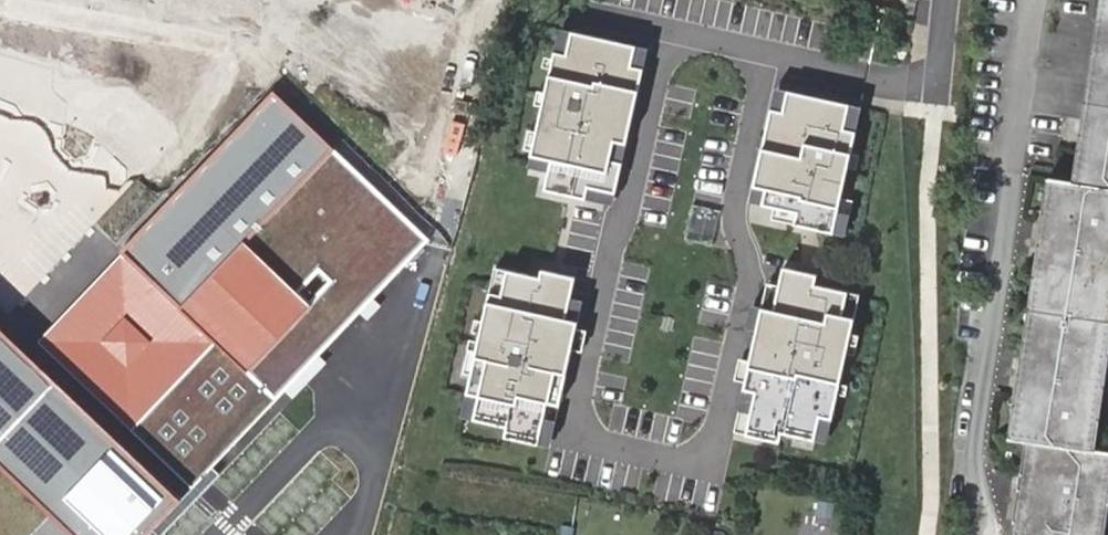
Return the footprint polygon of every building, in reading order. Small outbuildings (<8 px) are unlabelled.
[(669,23),(723,28),(726,0),(671,0),(669,23)] [(1073,182),(1107,187),(1107,0),(1100,0),(1073,182)] [(638,46),(575,31),(570,52),(560,50),(536,155),(555,159),(548,188),(589,197),(592,185),(619,192),(626,162),(614,159),(619,139),(632,142),(649,70),(633,66),(638,46)] [(793,87),(788,110),(773,107),(757,184),(768,187),(765,203),(777,205),(774,218),(836,230),(840,211),(851,213),(854,200),(848,199),(854,171),(862,173),(866,153),(857,152),(862,128),(852,126),(858,100),(793,87)] [(274,93),(24,355),(178,501),(430,241),(274,93)] [(1042,225),(1107,232),(1107,187),(1073,182),(1049,178),(1042,225)] [(1042,225),(1009,437),(1027,440),(1023,463),(1012,534),(1105,534),(1107,515),(1107,452),(1097,450),(1107,379),(1107,232),(1042,225)] [(579,275),(545,268),(541,274),(498,265),(468,393),(483,397),(478,419),(510,426),(508,436),(544,444),(553,402),(566,405),(578,352),(586,354),(592,329),(581,326),(582,320),(569,317),(579,275)] [(824,275),(785,266),(781,286),(771,283),(753,359),(744,357),(739,381),(748,384),(747,391),(758,393),(749,434),(785,442),(787,433),(822,441),(827,419),(840,422),(847,390),(840,388),(849,351),(858,353),(860,344),(865,345),(867,334),(857,331),(865,295),(821,285),(824,275)] [(178,501),(24,355),(0,332),(0,534),(146,534),(178,501)] [(814,500),(812,517),(831,519),(834,503),(814,500)]
